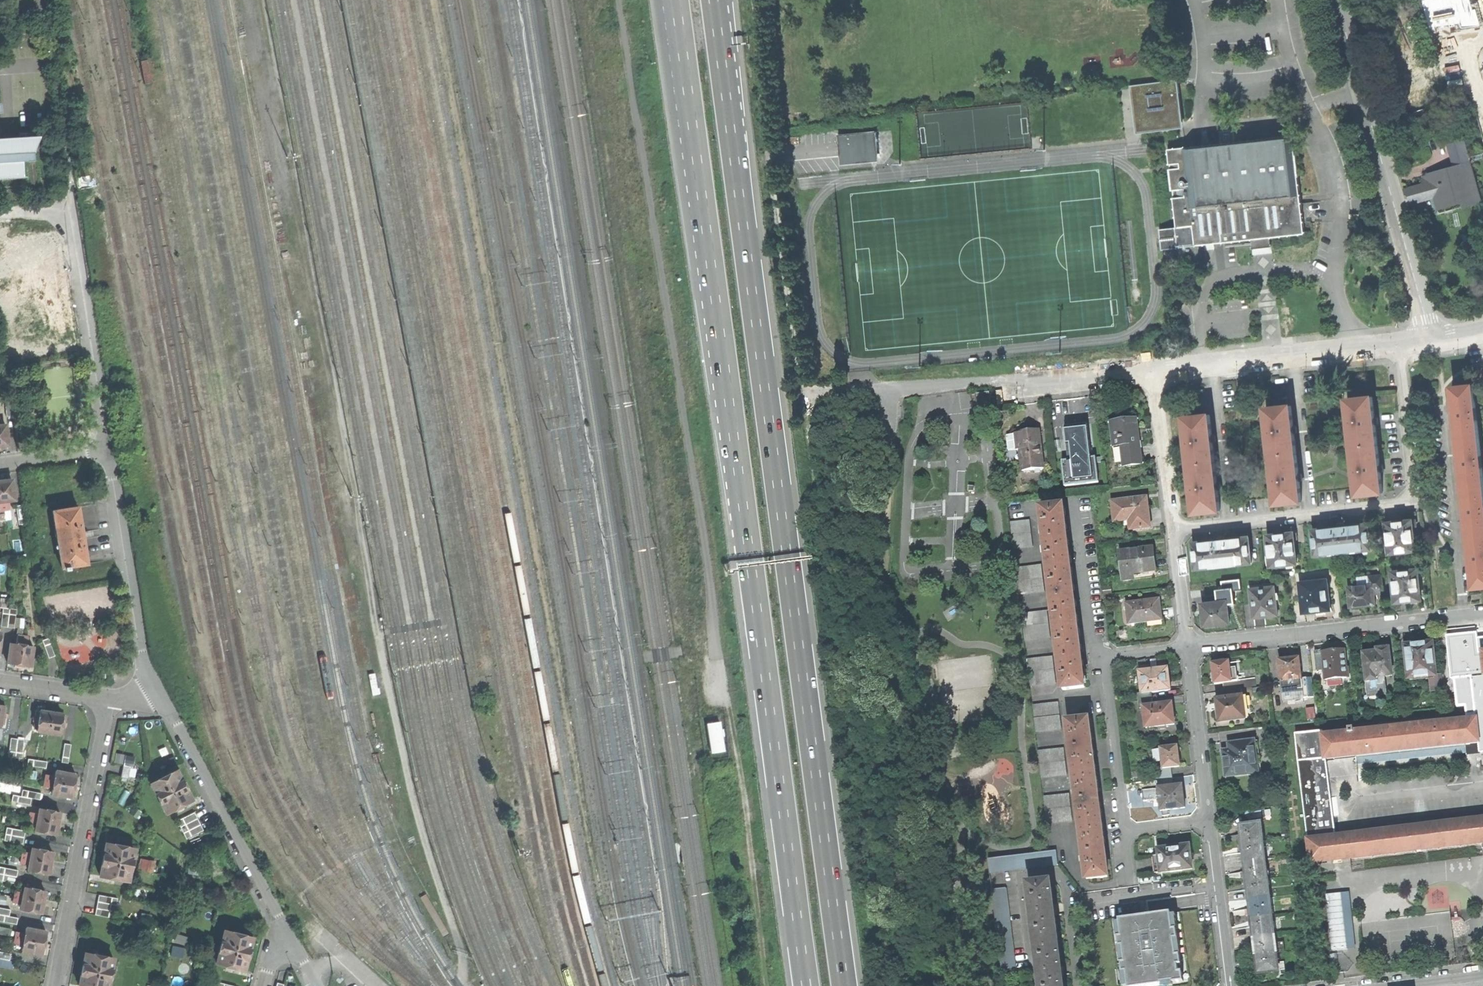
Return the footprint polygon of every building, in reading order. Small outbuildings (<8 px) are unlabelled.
[(1429,27),(1459,23),(1460,28),(1480,26),(1478,21),(1475,9),(1472,10),(1469,0),(1422,0),(1429,27)] [(1472,10),(1475,9),(1478,21),(1482,20),(1482,0),(1469,0),(1472,10)] [(1136,84),(1141,127),(1184,121),(1178,79),(1136,84)] [(843,135),(846,158),(873,155),(879,147),(877,132),(843,135)] [(1167,149),(1178,248),(1251,240),(1256,239),(1264,238),(1270,238),(1304,234),(1303,222),(1300,194),(1293,135),(1186,147),(1167,149)] [(23,180),(22,163),(33,162),(33,153),(39,137),(0,140),(0,182),(23,180)] [(1449,146),(1453,162),(1468,157),(1464,142),(1449,146)] [(1468,157),(1453,162),(1455,168),(1470,164),(1468,157)] [(1406,199),(1408,204),(1435,197),(1438,210),(1462,203),(1464,209),(1481,204),(1470,164),(1455,168),(1428,175),(1429,177),(1424,178),(1424,186),(1404,191),(1406,199)] [(48,275),(44,232),(0,237),(0,280),(48,275)] [(1256,239),(1251,240),(1252,246),(1253,253),(1271,250),(1270,238),(1264,238),(1256,239)] [(35,283),(41,339),(66,336),(60,280),(35,283)] [(1460,440),(1480,437),(1474,385),(1454,387),(1457,412),(1457,418),(1460,440)] [(976,394),(978,411),(991,410),(989,392),(976,394)] [(1354,447),(1378,444),(1376,424),(1375,418),(1373,396),(1348,399),(1354,447)] [(5,398),(6,417),(13,416),(11,397),(5,398)] [(1273,456),(1297,453),(1295,432),(1294,426),(1292,405),(1267,408),(1273,456)] [(1191,464),(1216,462),(1214,441),(1213,435),(1211,414),(1186,417),(1191,464)] [(1110,422),(1113,446),(1121,445),(1123,466),(1143,464),(1141,442),(1138,419),(1110,422)] [(1065,427),(1067,444),(1071,444),(1072,460),(1082,458),(1092,457),(1088,424),(1075,426),(1065,427)] [(1023,471),(1044,468),(1042,446),(1040,447),(1039,441),(1038,430),(1026,432),(1019,433),(1019,434),(1021,449),(1023,471)] [(1016,434),(1008,435),(1010,450),(1017,450),(1016,434)] [(1460,440),(1462,459),(1462,465),(1465,487),(1482,485),(1482,468),(1480,437),(1460,440)] [(1083,464),(1082,458),(1072,460),(1071,444),(1067,444),(1066,445),(1069,465),(1083,464)] [(1359,495),(1383,492),(1381,471),(1380,465),(1378,444),(1354,447),(1359,495)] [(1278,503),(1302,501),(1300,480),(1299,474),(1297,453),(1273,456),(1278,503)] [(1218,482),(1216,462),(1191,464),(1196,512),(1221,510),(1219,489),(1218,482)] [(9,501),(15,500),(12,480),(7,480),(1,481),(0,481),(0,502),(9,501)] [(1465,487),(1467,507),(1468,514),(1470,535),(1482,533),(1482,485),(1465,487)] [(1112,502),(1115,520),(1128,518),(1133,518),(1136,517),(1136,519),(1149,517),(1148,503),(1147,497),(1112,502)] [(10,509),(9,501),(0,502),(0,510),(10,509)] [(22,505),(16,506),(19,525),(25,524),(22,505)] [(1049,569),(1070,567),(1066,535),(1063,506),(1041,509),(1049,569)] [(53,511),(62,568),(65,567),(65,570),(69,569),(69,566),(87,564),(82,535),(78,507),(67,509),(53,511)] [(0,514),(0,525),(5,525),(5,520),(10,520),(9,514),(0,514)] [(1136,517),(1133,518),(1135,529),(1151,527),(1149,517),(1136,519),(1136,517)] [(1388,523),(1392,553),(1416,550),(1414,527),(1415,527),(1414,519),(1402,520),(1402,522),(1396,522),(1388,523)] [(1011,522),(1014,548),(1033,546),(1030,520),(1011,522)] [(1315,530),(1317,555),(1372,549),(1369,524),(1346,526),(1346,525),(1342,526),(1338,526),(1338,527),(1315,530)] [(1270,536),(1273,566),(1298,563),(1294,532),(1283,533),(1283,534),(1278,535),(1270,536)] [(1470,535),(1472,555),(1473,562),(1476,587),(1482,587),(1482,533),(1470,535)] [(1195,543),(1198,568),(1253,562),(1250,537),(1226,540),(1226,539),(1222,539),(1219,540),(1219,541),(1195,543)] [(1119,552),(1123,581),(1135,580),(1134,574),(1151,572),(1156,571),(1154,559),(1153,547),(1119,552)] [(1017,574),(1019,594),(1045,590),(1041,565),(1016,568),(1017,574)] [(1074,596),(1070,567),(1049,569),(1056,629),(1078,627),(1074,596)] [(1393,572),(1397,602),(1411,601),(1422,599),(1419,569),(1393,572)] [(1370,576),(1371,584),(1375,583),(1376,590),(1382,590),(1385,589),(1384,574),(1370,576)] [(1359,577),(1360,585),(1371,584),(1370,576),(1359,577)] [(1301,583),(1305,613),(1316,611),(1327,610),(1327,604),(1331,604),(1328,579),(1301,583)] [(1349,586),(1352,607),(1361,606),(1368,605),(1378,604),(1376,594),(1376,590),(1375,583),(1371,584),(1360,585),(1349,586)] [(1251,589),(1255,618),(1266,616),(1279,615),(1275,586),(1251,589)] [(1219,594),(1220,601),(1229,600),(1234,600),(1233,593),(1219,594)] [(1127,603),(1129,623),(1162,620),(1160,606),(1159,599),(1127,603)] [(1205,613),(1207,625),(1231,622),(1229,600),(1220,601),(1204,603),(1205,613)] [(3,608),(1,626),(14,628),(15,618),(16,609),(9,608),(3,608)] [(1022,615),(1025,641),(1051,637),(1047,611),(1022,615)] [(20,618),(15,618),(14,628),(24,628),(25,618),(20,618)] [(1078,627),(1056,629),(1063,689),(1085,687),(1081,654),(1078,627)] [(1453,679),(1455,679),(1471,677),(1482,676),(1482,673),(1481,653),(1482,653),(1482,638),(1476,638),(1476,634),(1448,637),(1453,679)] [(29,637),(17,635),(16,644),(28,646),(29,637)] [(49,638),(42,640),(49,658),(55,656),(49,638)] [(16,644),(10,643),(7,663),(13,664),(25,666),(30,667),(33,646),(28,646),(16,644)] [(1406,647),(1410,678),(1430,676),(1435,675),(1436,675),(1433,644),(1415,646),(1406,647)] [(1378,677),(1385,676),(1393,675),(1390,648),(1378,649),(1378,652),(1373,653),(1364,654),(1367,681),(1378,680),(1378,677)] [(1325,669),(1326,680),(1328,680),(1338,679),(1347,678),(1346,668),(1347,668),(1345,650),(1334,651),(1323,652),(1323,653),(1325,669)] [(1325,669),(1323,653),(1315,654),(1317,670),(1325,669)] [(1028,660),(1031,687),(1057,684),(1053,657),(1028,660)] [(1282,681),(1303,679),(1300,658),(1290,659),(1280,660),(1282,681)] [(1214,672),(1216,683),(1226,682),(1232,681),(1232,680),(1230,668),(1230,661),(1225,662),(1218,663),(1213,664),(1214,672)] [(1143,692),(1152,691),(1171,689),(1168,668),(1158,669),(1152,670),(1140,671),(1143,692)] [(1436,675),(1435,675),(1436,687),(1437,691),(1446,690),(1444,674),(1436,675)] [(1378,680),(1367,681),(1369,696),(1387,694),(1385,676),(1378,677),(1378,680)] [(1482,737),(1482,676),(1471,677),(1475,704),(1476,719),(1478,738),(1482,737)] [(1475,704),(1471,677),(1455,679),(1458,706),(1466,705),(1475,704)] [(1242,689),(1253,688),(1257,687),(1256,678),(1240,679),(1242,689)] [(1303,679),(1304,692),(1305,698),(1314,696),(1312,678),(1303,679)] [(1232,681),(1226,682),(1227,691),(1242,689),(1240,679),(1238,679),(1232,680),(1232,681)] [(1304,692),(1303,679),(1282,681),(1284,694),(1304,692)] [(1242,689),(1243,696),(1246,696),(1249,696),(1249,697),(1254,696),(1253,688),(1242,689)] [(1228,698),(1243,696),(1242,689),(1227,691),(1228,698)] [(1138,693),(1139,700),(1153,698),(1152,691),(1143,692),(1138,693)] [(926,694),(918,695),(920,704),(928,702),(926,694)] [(1219,710),(1220,722),(1249,718),(1247,709),(1246,696),(1243,696),(1228,698),(1218,699),(1219,710)] [(1144,708),(1144,707),(1154,705),(1153,698),(1139,700),(1140,708),(1144,708)] [(1034,706),(1037,732),(1062,729),(1059,703),(1034,706)] [(1144,708),(1146,727),(1159,726),(1159,727),(1166,726),(1166,725),(1175,724),(1173,712),(1172,703),(1154,705),(1144,707),(1144,708)] [(1475,704),(1466,705),(1468,720),(1353,733),(1349,734),(1323,737),(1323,731),(1296,734),(1299,762),(1326,759),(1356,756),(1466,743),(1479,742),(1478,738),(1476,719),(1475,704)] [(37,731),(48,732),(59,734),(60,732),(62,733),(65,716),(62,716),(62,714),(56,713),(51,712),(46,712),(40,711),(40,712),(37,712),(34,728),(37,729),(37,731)] [(1074,774),(1095,771),(1092,745),(1088,719),(1068,722),(1074,774)] [(723,721),(704,722),(706,752),(726,751),(723,721)] [(11,738),(9,757),(22,758),(24,739),(17,739),(11,738)] [(1225,763),(1227,776),(1257,772),(1254,740),(1233,743),(1234,749),(1224,750),(1225,763)] [(1466,751),(1466,743),(1356,756),(1357,764),(1466,751)] [(65,744),(62,762),(68,763),(71,745),(65,744)] [(1164,767),(1164,768),(1172,767),(1180,766),(1179,756),(1178,746),(1161,748),(1164,767)] [(1039,751),(1043,777),(1068,774),(1065,747),(1039,751)] [(28,759),(27,765),(46,768),(47,762),(44,761),(28,759)] [(1334,828),(1326,759),(1299,762),(1307,831),(1334,828)] [(123,766),(121,777),(128,778),(130,767),(123,766)] [(1158,779),(1173,777),(1172,767),(1164,768),(1164,767),(1157,768),(1158,779)] [(76,775),(56,771),(55,776),(53,788),(52,793),(72,797),(73,791),(75,780),(76,775)] [(176,771),(151,784),(166,813),(175,808),(191,800),(183,784),(176,771)] [(1098,796),(1095,771),(1074,774),(1081,826),(1102,823),(1098,796)] [(55,776),(46,774),(45,780),(44,786),(53,788),(55,776)] [(1173,777),(1158,779),(1159,788),(1174,786),(1173,777)] [(1159,788),(1162,810),(1186,807),(1184,796),(1183,785),(1174,786),(1159,788)] [(13,794),(11,801),(30,804),(31,798),(40,800),(41,793),(23,790),(21,796),(13,794)] [(1049,823),(1074,820),(1071,793),(1045,796),(1049,823)] [(35,831),(55,835),(56,829),(58,818),(59,812),(40,809),(38,814),(36,826),(35,831)] [(194,812),(177,821),(186,839),(203,830),(194,812)] [(38,814),(30,813),(29,818),(28,824),(36,826),(38,814)] [(1308,840),(1311,864),(1482,844),(1482,820),(1335,837),(1308,840)] [(1102,823),(1081,826),(1087,878),(1108,876),(1105,848),(1102,823)] [(1243,843),(1263,841),(1261,823),(1240,826),(1242,835),(1243,843)] [(5,833),(4,840),(23,844),(24,837),(25,831),(7,827),(5,833)] [(1335,837),(1334,828),(1307,831),(1308,840),(1335,837)] [(1263,841),(1243,843),(1244,853),(1245,862),(1265,859),(1263,841)] [(103,860),(100,876),(128,881),(134,848),(106,843),(103,860)] [(1159,855),(1161,873),(1171,871),(1171,873),(1183,871),(1183,870),(1193,869),(1192,861),(1193,860),(1192,857),(1192,853),(1191,853),(1190,845),(1158,849),(1159,855)] [(52,852),(32,848),(31,853),(29,865),(28,871),(48,874),(49,868),(51,858),(52,852)] [(22,857),(21,864),(29,865),(31,853),(23,852),(22,857)] [(988,860),(990,875),(1058,866),(1056,852),(1052,852),(988,860)] [(1265,859),(1245,862),(1246,871),(1247,880),(1268,878),(1265,859)] [(15,883),(16,877),(18,870),(0,867),(0,880),(15,883)] [(1270,897),(1268,878),(1247,880),(1248,890),(1249,899),(1270,897)] [(1036,944),(1057,941),(1053,914),(1049,882),(1028,885),(1031,910),(1032,919),(1036,944)] [(20,910),(40,914),(41,908),(44,897),(45,891),(25,887),(24,893),(21,904),(20,910)] [(992,891),(1002,973),(1017,971),(1006,890),(992,891)] [(24,893),(16,891),(14,897),(13,903),(21,904),(24,893)] [(1355,948),(1349,891),(1324,894),(1329,950),(1355,948)] [(8,896),(0,895),(0,902),(7,903),(8,896)] [(99,895),(95,915),(114,918),(117,898),(99,895)] [(1272,915),(1270,897),(1249,899),(1250,908),(1252,918),(1272,915)] [(15,924),(16,924),(18,918),(9,916),(10,910),(0,908),(0,921),(15,924)] [(1112,922),(1121,985),(1149,985),(1160,984),(1160,985),(1173,985),(1172,983),(1188,980),(1179,912),(1169,914),(1145,917),(1118,921),(1112,922)] [(1272,915),(1252,918),(1253,927),(1254,937),(1274,934),(1272,915)] [(46,932),(26,928),(25,933),(23,945),(22,950),(42,954),(43,948),(45,937),(46,932)] [(14,943),(23,945),(25,933),(17,931),(16,937),(14,943)] [(224,931),(216,963),(228,966),(244,970),(248,954),(252,938),(224,931)] [(1277,953),(1274,934),(1254,937),(1255,948),(1256,955),(1277,953)] [(1036,944),(1039,969),(1040,977),(1041,985),(1063,985),(1060,968),(1057,941),(1036,944)] [(0,952),(0,958),(9,960),(11,954),(0,952)] [(79,985),(81,985),(108,985),(113,958),(85,953),(82,969),(79,985)] [(1257,965),(1258,974),(1279,971),(1277,953),(1256,955),(1257,965)]
